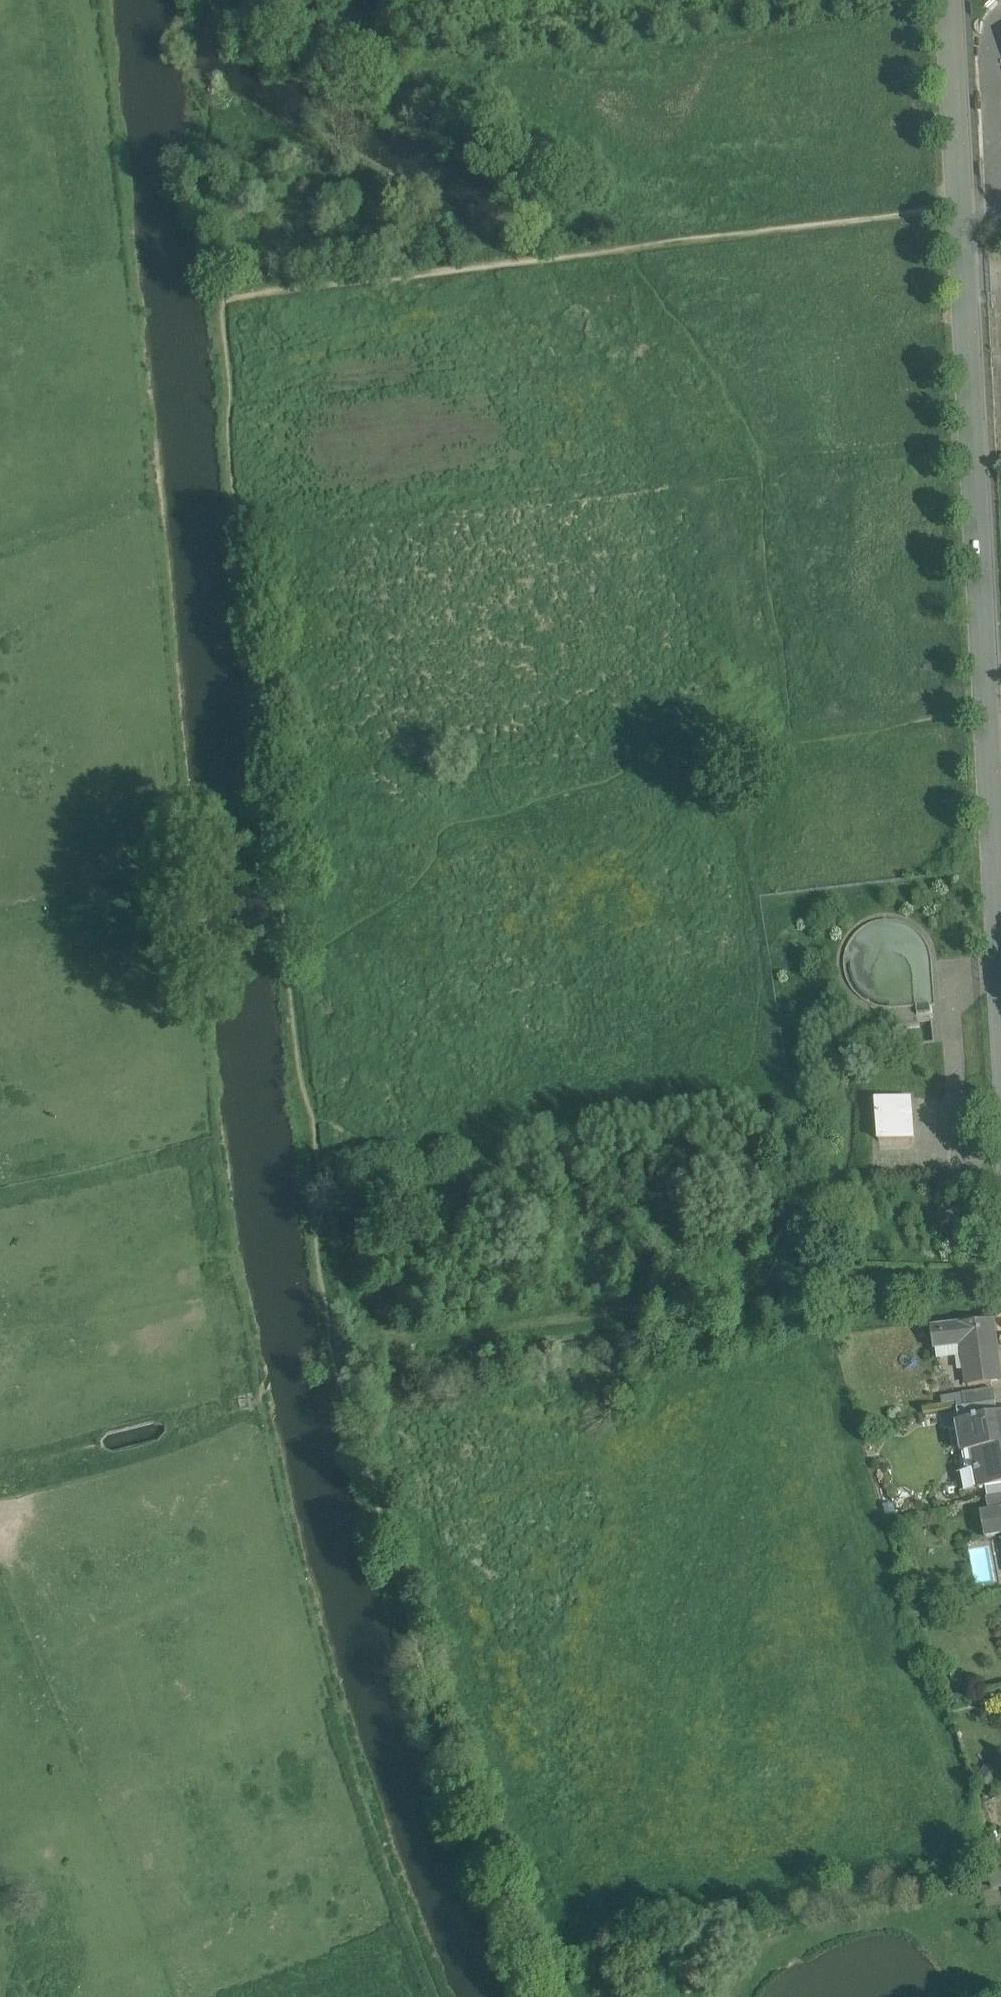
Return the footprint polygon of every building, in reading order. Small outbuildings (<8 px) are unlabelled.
[(911,1100),(877,1103),(879,1143),(914,1141),(911,1100)] [(934,1332),(936,1350),(963,1346),(969,1388),(1000,1383),(1000,1379),(999,1364),(991,1365),(988,1348),(996,1347),(993,1324),(934,1332)] [(994,1391),(964,1395),(966,1409),(996,1404),(994,1391)] [(966,1409),(958,1410),(961,1424),(998,1417),(996,1404),(966,1409)] [(958,1424),(971,1491),(1000,1486),(1000,1416),(998,1417),(961,1424),(958,1424)] [(987,1501),(989,1513),(1000,1511),(1000,1498),(987,1501)] [(981,1514),(986,1540),(1000,1537),(1000,1511),(989,1513),(981,1514)]
